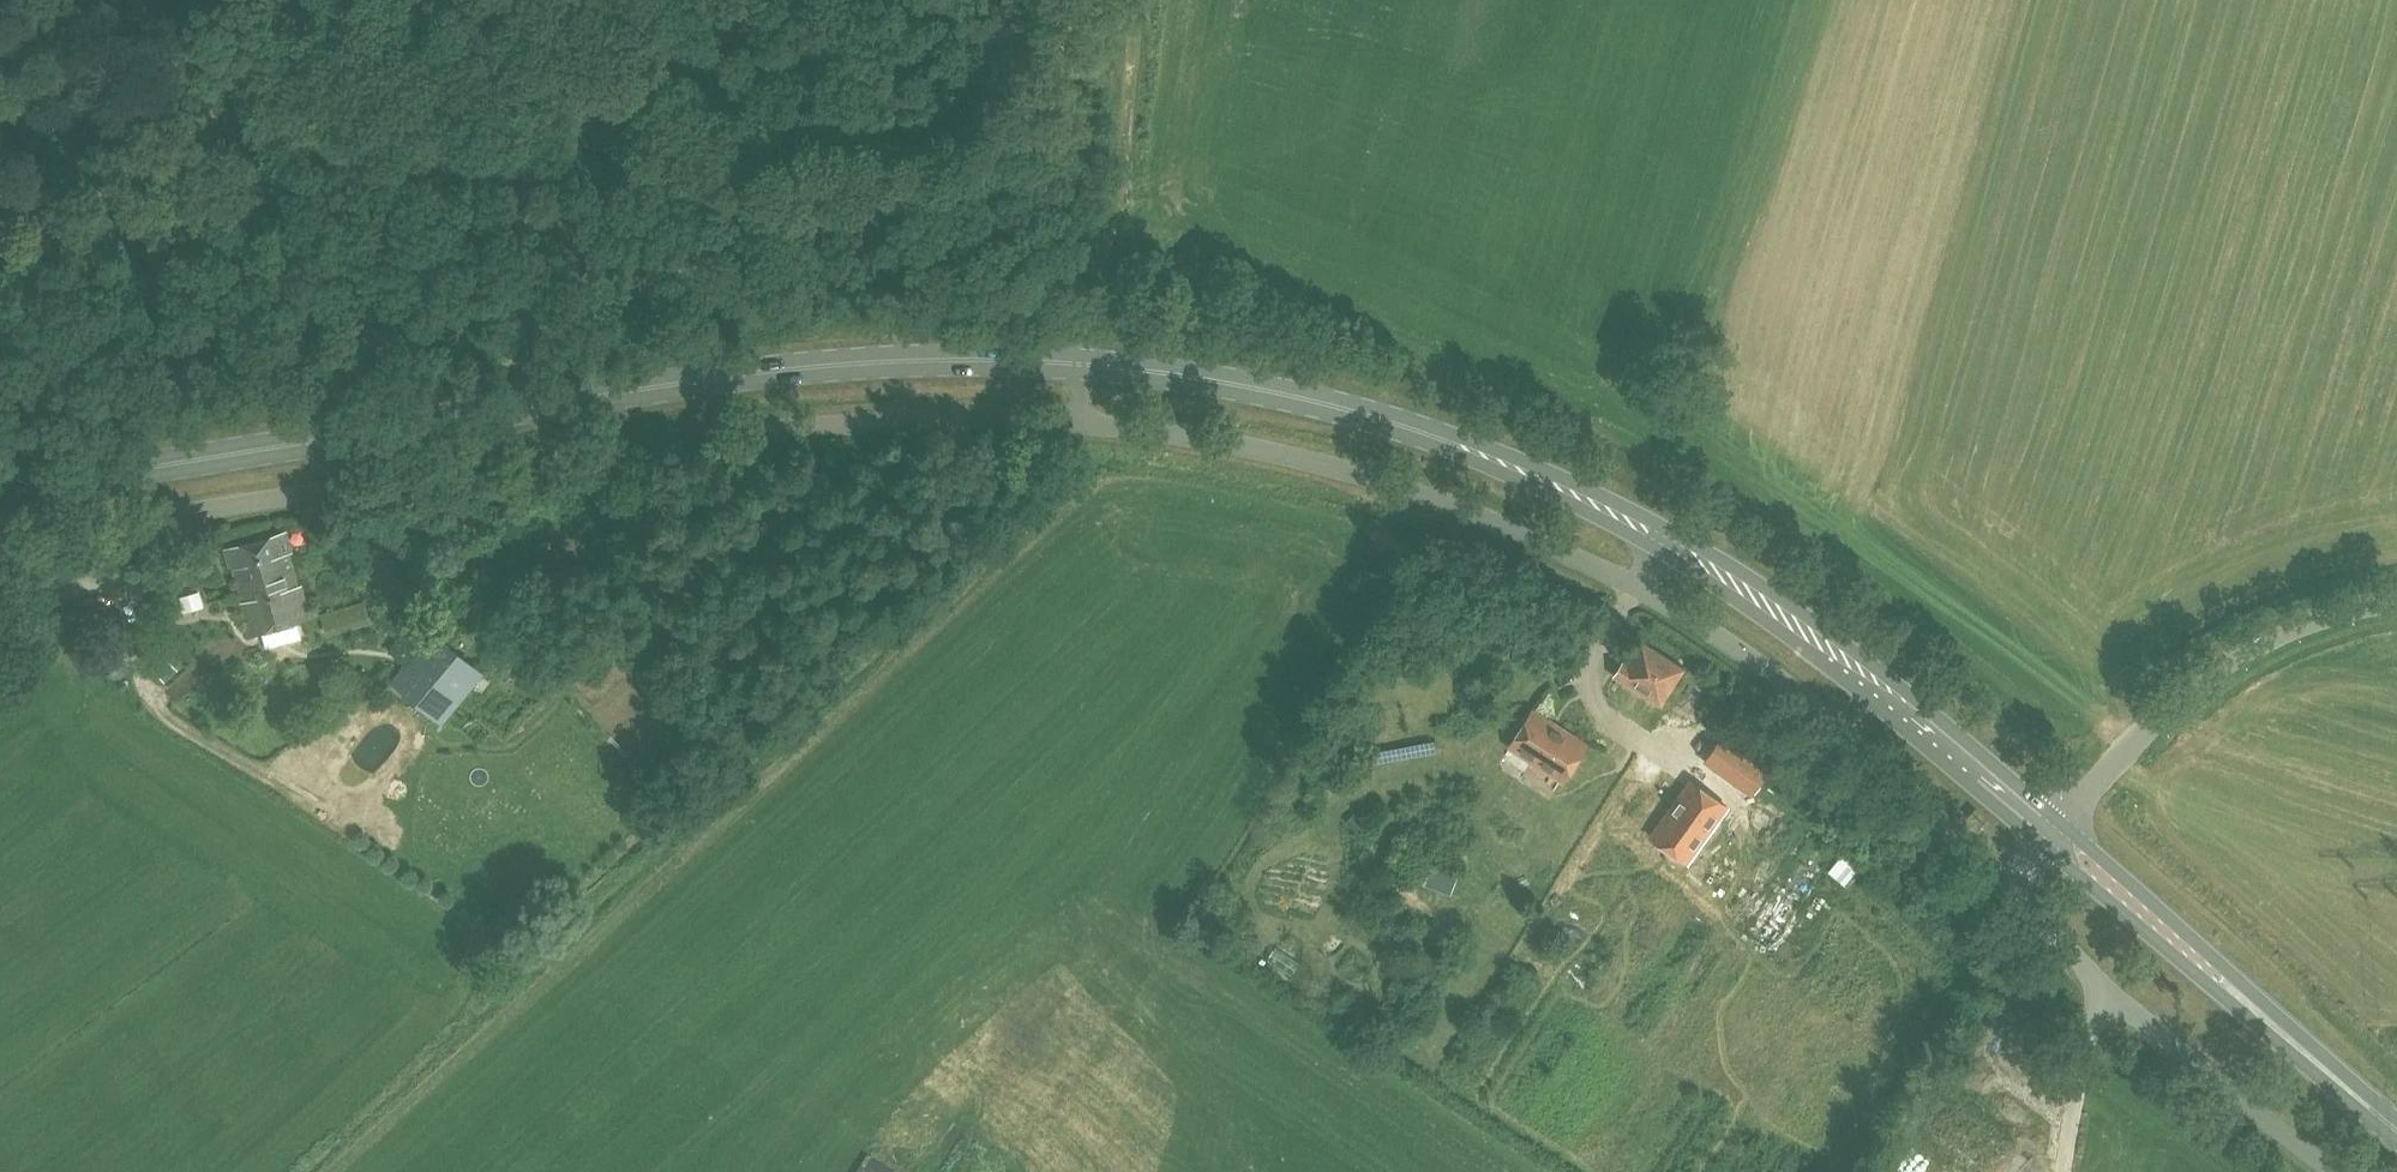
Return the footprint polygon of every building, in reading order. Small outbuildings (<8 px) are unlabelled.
[(229,568),(233,567),(242,599),(239,600),(249,634),(310,617),(300,583),(297,584),(288,551),(291,550),(286,530),(224,547),(229,568)] [(185,611),(204,606),(199,590),(180,595),(185,611)] [(431,630),(390,679),(441,723),(483,672),(431,630)] [(1640,643),(1618,677),(1661,705),(1684,670),(1641,642),(1640,643)] [(159,650),(148,660),(165,680),(177,669),(159,650)] [(1514,738),(1509,746),(1524,755),(1563,780),(1576,760),(1585,747),(1586,746),(1551,723),(1532,711),(1514,738)] [(1769,773),(1721,742),(1705,766),(1754,797),(1769,773)] [(1688,783),(1650,841),(1686,865),(1724,806),(1688,783)] [(1347,821),(1355,828),(1362,820),(1354,813),(1347,821)] [(1419,892),(1434,905),(1460,877),(1445,863),(1419,892)] [(1583,924),(1571,943),(1581,949),(1593,930),(1583,924)]
